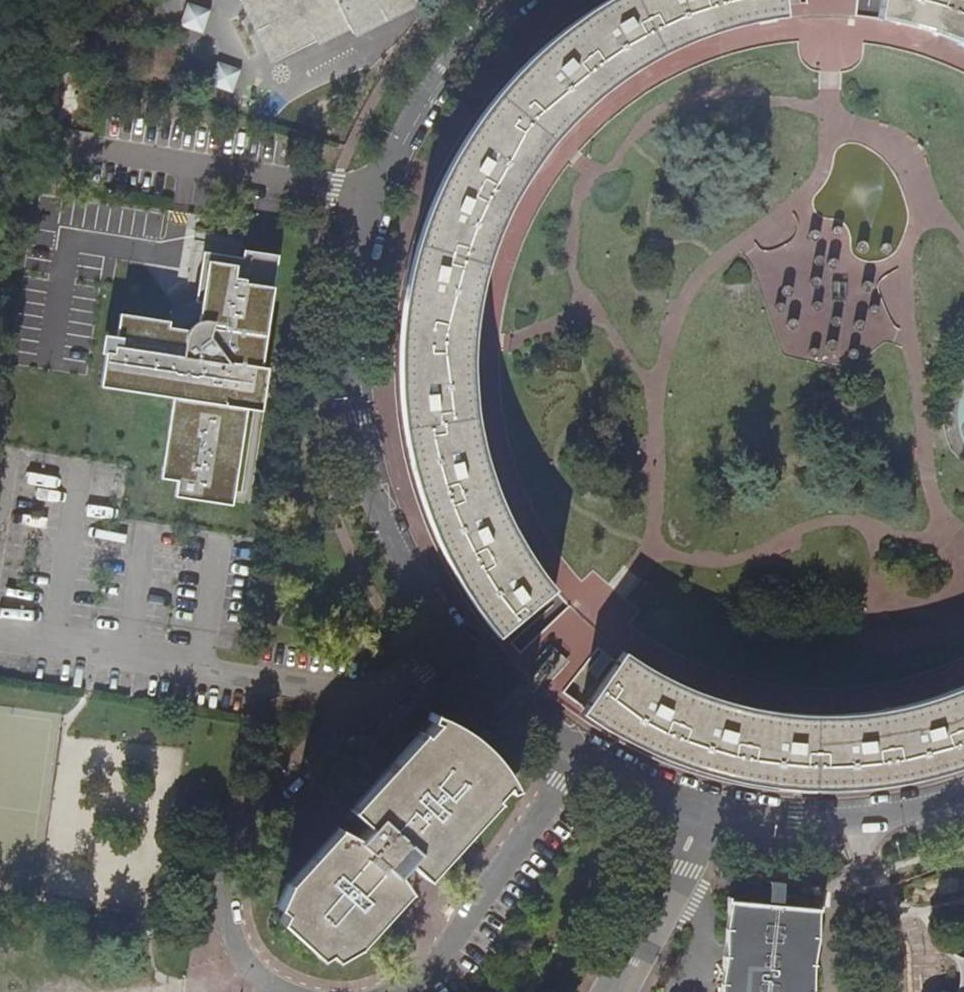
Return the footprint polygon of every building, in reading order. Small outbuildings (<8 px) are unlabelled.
[(240,0),(271,62),(351,27),(357,39),(420,5),(418,0),(240,0)] [(789,22),(788,9),(787,0),(622,0),(600,12),(570,33),(531,66),(502,97),(478,129),(462,154),(444,187),(428,226),(420,248),(411,283),(405,325),(403,354),(403,395),(407,426),(413,463),(421,495),(432,524),(443,551),(462,585),(471,601),(498,637),(554,591),(536,567),(516,536),(501,504),(488,466),(480,432),(476,401),(475,359),(477,329),(480,308),(488,273),(498,243),(507,223),(518,202),(537,171),(554,148),(574,126),(595,105),(623,83),(657,62),(688,48),(713,38),(742,30),(781,22),(789,22)] [(808,7),(797,8),(788,9),(789,22),(811,20),(827,20),(858,21),(861,0),(807,0),(808,7)] [(882,25),(916,32),(949,43),(963,49),(963,0),(885,0),(882,25)] [(184,2),(177,24),(199,31),(206,9),(184,2)] [(227,91),(236,69),(215,61),(206,83),(227,91)] [(269,374),(262,372),(282,261),(243,254),(241,264),(201,257),(193,306),(202,308),(199,325),(194,326),(190,329),(187,333),(185,336),(168,333),(169,325),(120,316),(116,338),(123,340),(121,350),(115,348),(113,356),(106,355),(100,389),(180,403),(165,486),(183,489),(180,506),(234,515),(251,421),(261,423),(269,374)] [(951,697),(935,703),(894,714),(854,719),(819,720),(782,718),(747,711),(721,704),(695,695),(660,679),(623,656),(582,715),(600,727),(624,741),(661,759),(686,769),(711,776),(739,784),(765,788),(790,791),(821,792),(850,791),(885,788),(913,783),(940,776),(963,768),(963,691),(951,697)] [(548,657),(527,679),(536,687),(557,665),(548,657)] [(536,687),(527,679),(476,734),(480,737),(484,741),(536,687)] [(480,746),(472,739),(463,732),(447,722),(434,715),(429,721),(435,726),(425,739),(420,735),(352,811),(371,829),(359,842),(339,834),(291,886),(280,911),(285,915),(281,925),(319,959),(327,954),(334,961),(356,946),(405,895),(395,876),(408,863),(425,879),(496,806),(492,801),(505,789),(509,795),(516,791),(507,777),(496,763),(480,746)] [(480,737),(476,734),(472,739),(480,746),(484,741),(480,737)] [(766,901),(767,881),(746,879),(745,899),(766,901)] [(768,911),(738,908),(730,991),(804,991),(811,916),(783,913),(785,887),(770,887),(768,911)] [(955,954),(956,956),(961,970),(962,979),(961,986),(960,991),(963,991),(963,959),(955,954)]
